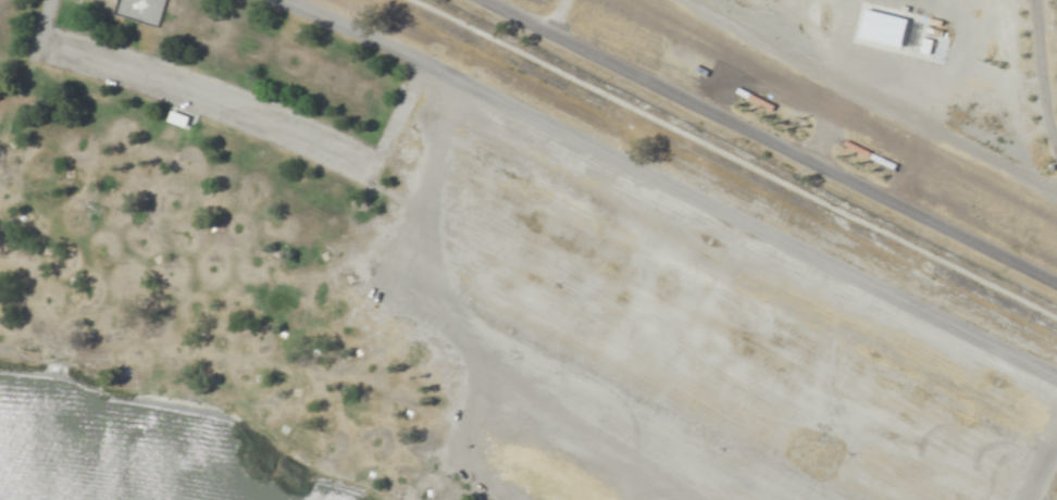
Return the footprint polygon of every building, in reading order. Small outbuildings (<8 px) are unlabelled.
[(169,121),(187,127),(190,117),(173,111),(169,121)]
